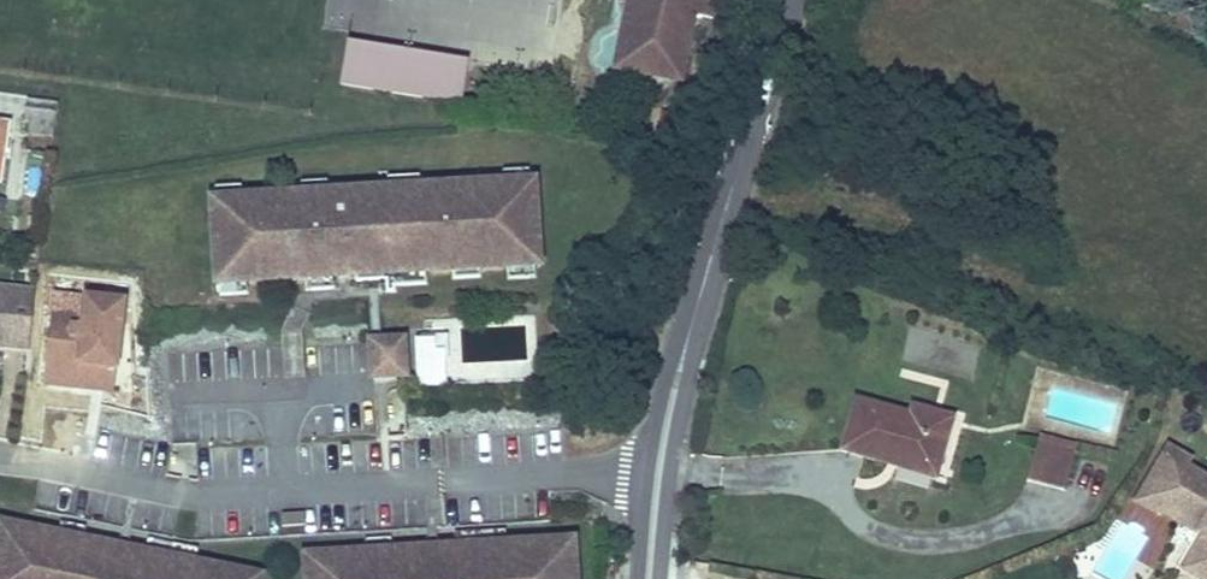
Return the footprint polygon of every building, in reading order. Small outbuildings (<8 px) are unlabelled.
[(620,2),(628,4),(623,24),(644,29),(634,73),(680,82),(687,55),(679,54),(682,37),(690,39),(695,17),(713,20),(717,0),(620,0),(620,2)] [(634,73),(644,29),(623,24),(614,69),(634,73)] [(687,55),(690,39),(682,37),(679,54),(687,55)] [(461,104),(468,63),(347,43),(340,85),(461,104)] [(56,123),(58,103),(27,100),(25,119),(56,123)] [(677,135),(680,117),(662,114),(659,132),(677,135)] [(8,124),(0,123),(0,182),(8,124)] [(537,264),(532,182),(473,186),(474,190),(454,192),(454,186),(385,190),(385,198),(346,199),(347,208),(332,209),(331,194),(213,200),(218,282),(335,275),(335,260),(350,259),(351,268),(389,265),(389,272),(458,268),(458,264),(477,263),(478,267),(537,264)] [(70,361),(75,302),(0,297),(0,357),(70,361)] [(97,387),(158,389),(157,328),(96,327),(97,387)] [(367,389),(393,389),(392,342),(367,342),(367,389)] [(393,342),(393,389),(408,389),(408,342),(393,342)] [(443,343),(413,343),(414,394),(444,394),(443,343)] [(856,400),(842,449),(881,461),(884,452),(937,468),(951,419),(913,408),(910,416),(856,400)] [(1041,434),(1027,481),(1064,491),(1077,444),(1041,434)] [(1187,466),(1191,459),(1167,445),(1149,476),(1172,490),(1164,503),(1205,528),(1200,536),(1181,569),(1196,578),(1206,578),(1206,478),(1187,466)] [(884,452),(881,461),(934,476),(937,468),(884,452)] [(1160,512),(1194,532),(1200,536),(1205,528),(1164,503),(1172,490),(1149,476),(1134,501),(1158,515),(1160,512)] [(236,573),(133,551),(132,553),(129,567),(110,563),(112,548),(22,529),(21,539),(0,535),(0,578),(235,578),(236,573)] [(572,554),(549,556),(548,543),(442,550),(443,566),(423,567),(422,552),(330,556),(330,566),(307,567),(308,578),(573,578),(572,554)] [(129,567),(132,553),(112,548),(110,563),(129,567)] [(443,566),(442,550),(422,552),(423,567),(443,566)]
